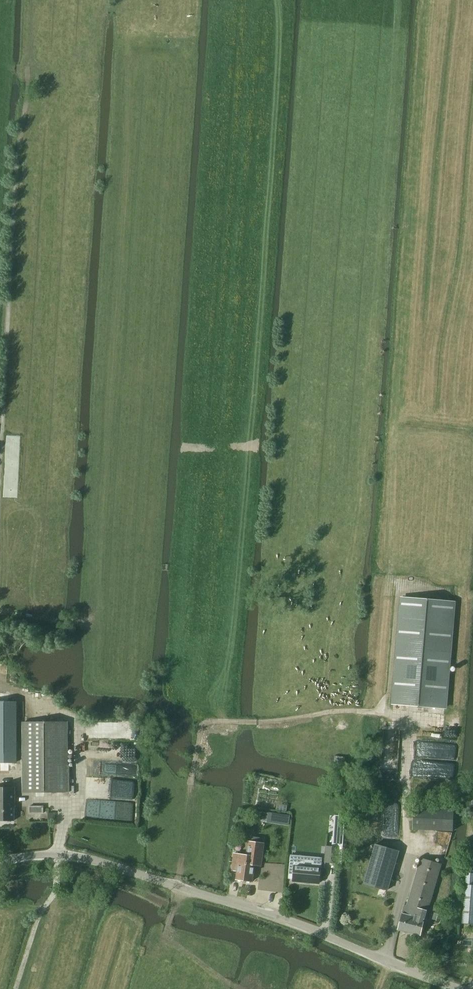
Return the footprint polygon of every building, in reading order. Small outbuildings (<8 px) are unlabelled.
[(453,602),(402,598),(393,704),(445,708),(453,602)] [(0,707),(0,763),(13,763),(16,763),(16,723),(17,723),(17,707),(0,707)] [(69,765),(66,765),(65,721),(23,721),(23,792),(69,791),(69,765)] [(4,821),(15,821),(15,787),(4,787),(4,821)] [(452,830),(453,808),(414,806),(413,829),(452,830)] [(281,814),(279,824),(289,825),(291,815),(286,815),(281,814)] [(334,814),(333,823),(344,823),(344,815),(334,814)] [(333,832),(332,846),(338,847),(337,850),(336,862),(336,863),(341,864),(343,833),(333,832)] [(237,871),(236,879),(251,881),(254,861),(260,862),(263,843),(264,838),(251,836),(250,841),(249,855),(237,853),(236,862),(238,862),(237,871)] [(398,852),(374,845),(363,883),(387,890),(398,852)] [(326,846),(324,861),(336,862),(337,850),(338,847),(332,846),(326,846)] [(288,878),(293,879),(292,880),(319,883),(321,857),(290,855),(288,878)] [(405,903),(398,929),(410,932),(417,908),(428,911),(440,865),(420,858),(408,903),(405,903)] [(464,872),(460,922),(472,923),(472,873),(464,872)] [(426,919),(428,911),(417,908),(410,932),(420,935),(425,918),(426,919)] [(446,916),(434,912),(432,919),(440,921),(439,925),(443,926),(446,916)]
